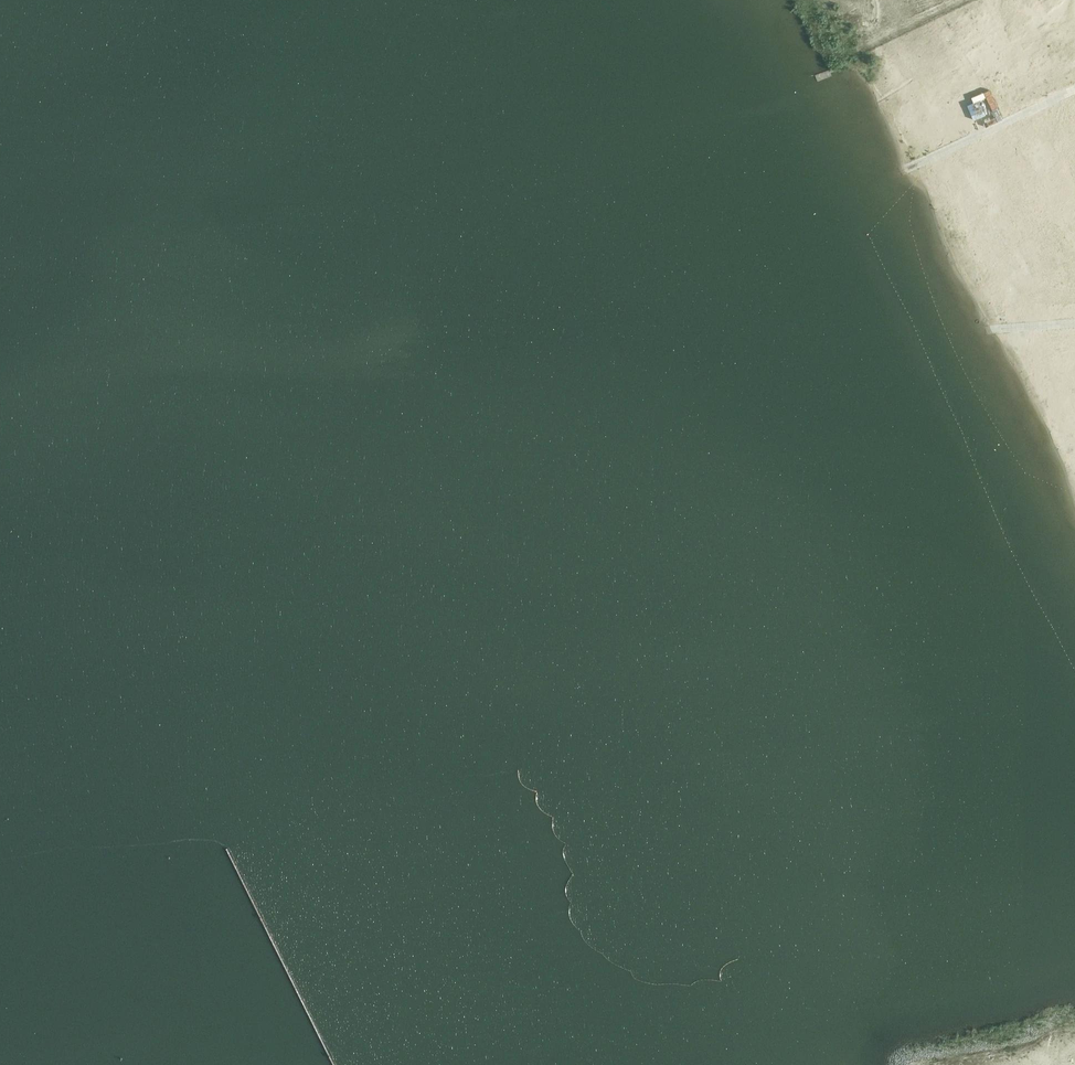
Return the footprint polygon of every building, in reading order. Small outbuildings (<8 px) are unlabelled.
[(989,90),(984,93),(995,117),(984,122),(983,123),(986,127),(1002,120),(989,90)] [(986,97),(984,93),(984,92),(971,98),(973,102),(986,97)] [(979,100),(973,102),(967,105),(969,110),(971,115),(973,120),(981,117),(986,115),(979,100)]
